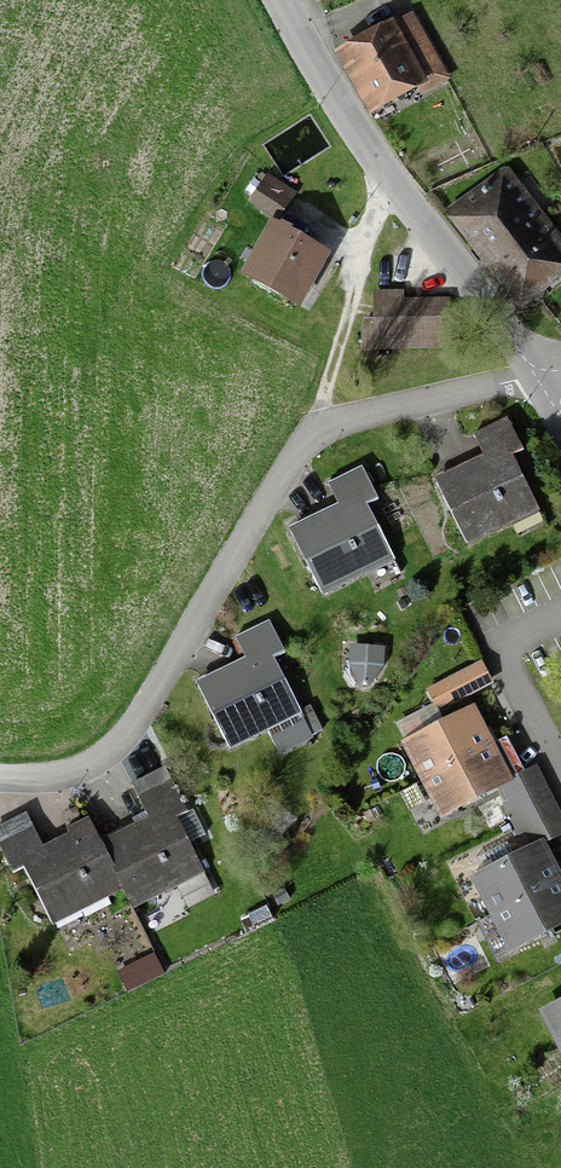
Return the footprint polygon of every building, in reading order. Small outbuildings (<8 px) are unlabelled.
[(354,63),(376,104),(422,79),(400,38),(354,63)] [(496,253),(540,218),(503,172),(459,207),(496,253)] [(270,179),(256,203),(274,214),(289,190),(270,179)] [(540,218),(496,253),(526,291),(560,264),(560,245),(540,218)] [(315,252),(283,236),(264,274),(297,290),(315,252)] [(377,349),(460,352),(461,309),(378,306),(377,349)] [(446,486),(471,541),(536,511),(511,457),(446,486)] [(326,585),(388,558),(364,503),(302,530),(326,585)] [(202,687),(233,749),(301,714),(269,652),(202,687)] [(415,747),(429,775),(487,747),(472,719),(415,747)] [(500,775),(487,747),(429,775),(443,803),(500,775)] [(175,817),(108,848),(127,890),(132,902),(200,871),(175,817)] [(58,921),(127,890),(108,848),(100,831),(32,863),(58,921)] [(481,874),(500,911),(552,885),(534,848),(481,874)] [(552,885),(500,911),(515,942),(560,919),(560,902),(552,885)]
